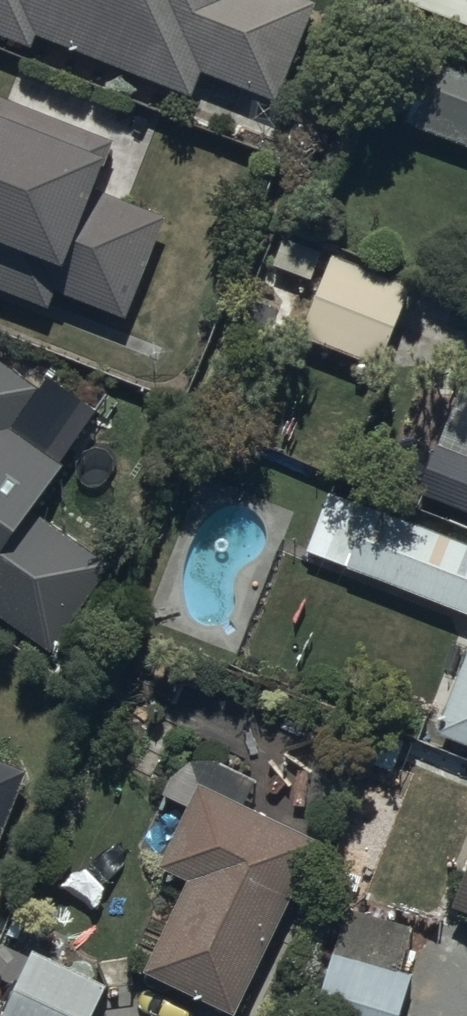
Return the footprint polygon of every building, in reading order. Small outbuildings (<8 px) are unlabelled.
[(33,58),(38,46),(192,108),(201,84),(275,113),(315,15),(278,0),(0,0),(0,45),(33,58)] [(419,66),(395,132),(466,158),(466,84),(419,66)] [(50,317),(56,301),(129,327),(166,226),(103,203),(121,153),(0,109),(0,299),(50,317)] [(415,298),(331,263),(297,342),(382,377),(415,298)] [(56,667),(115,578),(33,524),(100,424),(49,390),(41,403),(0,376),(0,630),(56,667)] [(439,457),(434,455),(416,498),(466,520),(466,405),(462,403),(439,457)] [(324,505),(305,561),(466,622),(466,558),(324,505)] [(428,751),(466,767),(466,652),(428,751)] [(246,818),(258,793),(183,755),(138,844),(172,862),(163,881),(189,895),(149,983),(215,1015),(244,1015),(321,856),(246,818)] [(0,774),(0,858),(29,785),(0,774)] [(450,920),(466,926),(466,876),(450,920)] [(344,917),(313,1015),(405,1015),(414,985),(399,980),(412,936),(344,917)] [(36,957),(6,1015),(103,1015),(113,995),(36,957)]
